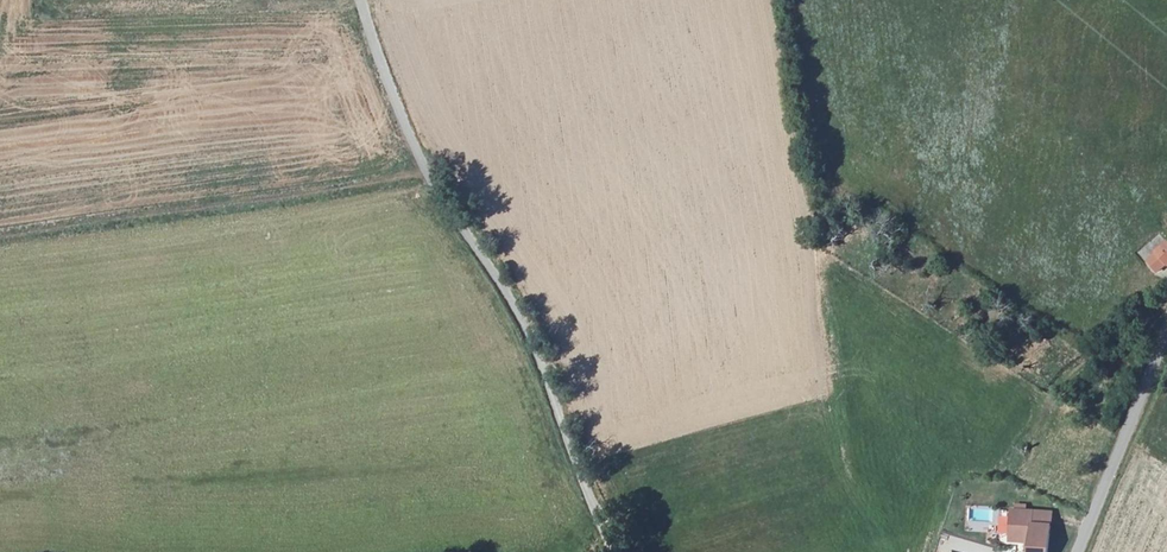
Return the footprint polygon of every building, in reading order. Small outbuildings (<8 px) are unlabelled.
[(1166,269),(1166,260),(1159,250),(1150,260),(1162,272),(1166,269)] [(1011,540),(1031,542),(1030,551),(1051,551),(1055,514),(1015,510),(1011,540)]
